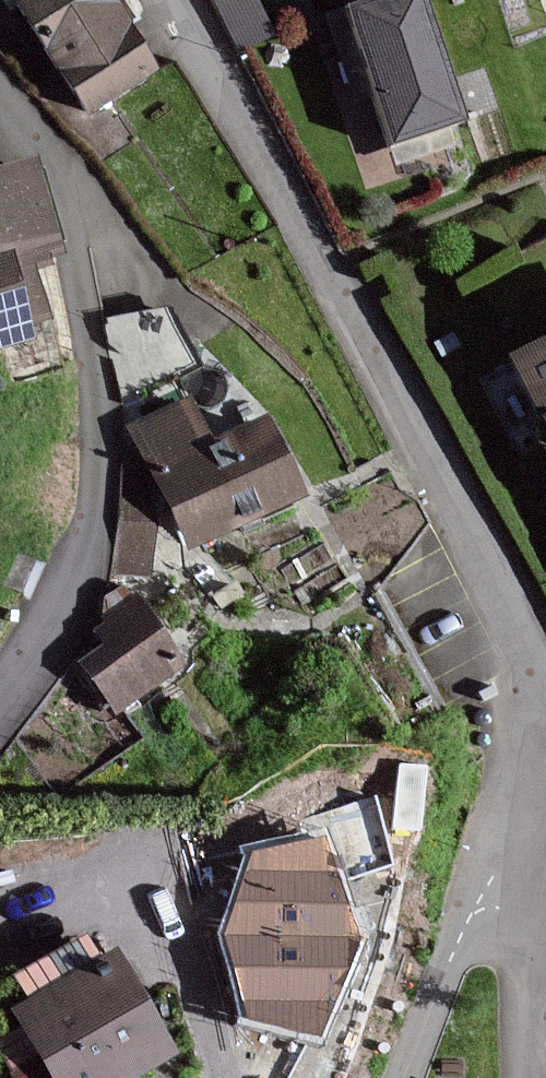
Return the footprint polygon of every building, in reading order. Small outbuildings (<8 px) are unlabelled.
[(21,3),(44,40),(64,72),(88,110),(158,66),(135,28),(117,0),(25,0),(21,3)] [(257,0),(216,0),(240,47),(273,31),(257,0)] [(425,0),(375,0),(354,7),(396,137),(461,117),(425,0)] [(0,174),(0,348),(16,344),(33,339),(28,318),(14,266),(35,261),(62,254),(38,164),(0,174)] [(194,363),(167,307),(108,319),(124,402),(194,363)] [(520,357),(545,409),(545,344),(520,357)] [(194,543),(303,489),(267,417),(213,444),(191,402),(137,429),(194,543)] [(86,661),(119,707),(166,673),(162,659),(178,648),(144,600),(102,630),(111,643),(86,661)] [(362,937),(327,830),(252,850),(223,931),(243,1022),(323,1039),(362,937)] [(175,1055),(113,952),(15,1010),(56,1077),(136,1077),(175,1055)]
